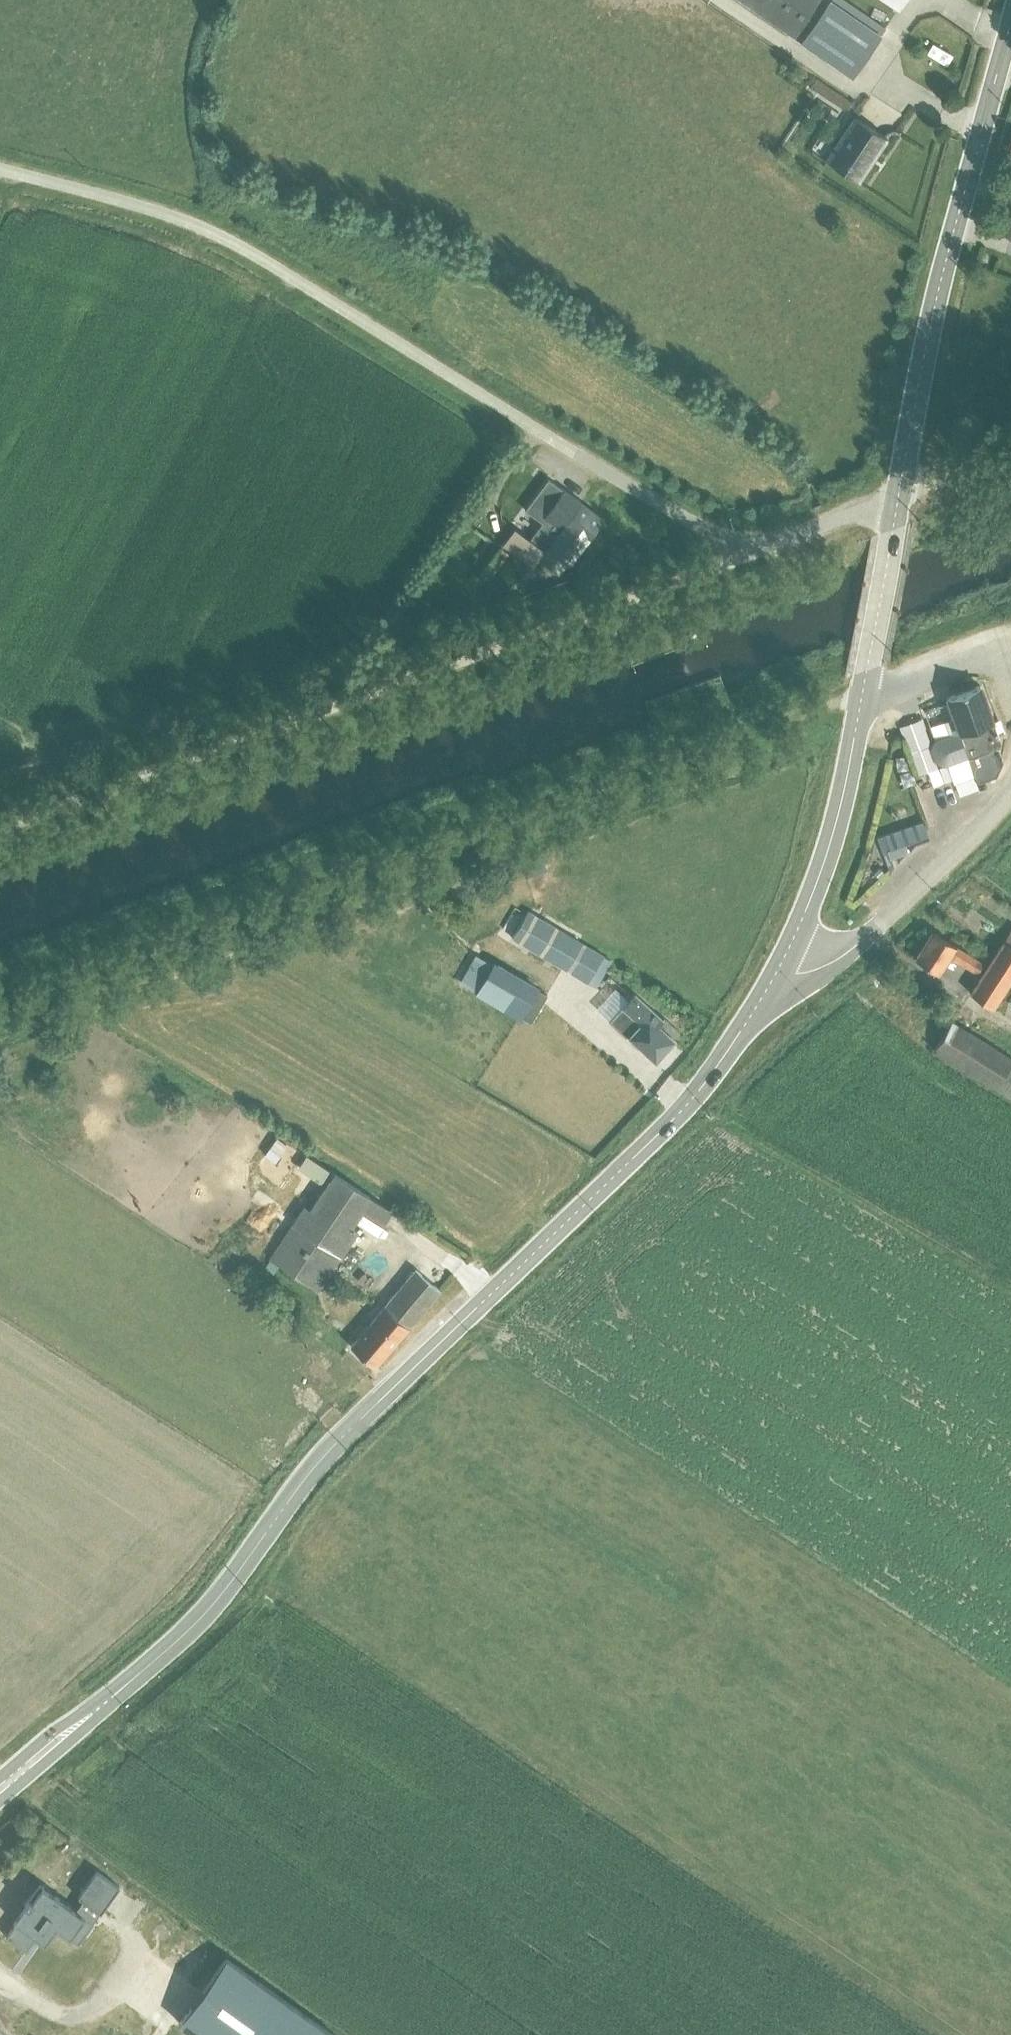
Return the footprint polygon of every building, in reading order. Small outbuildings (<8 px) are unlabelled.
[(852,75),(885,27),(845,0),(741,0),(852,75)] [(899,8),(904,0),(886,0),(899,8)] [(887,138),(853,114),(826,159),(860,181),(887,138)] [(998,227),(1010,233),(1010,199),(998,227)] [(581,507),(555,491),(542,513),(569,530),(560,543),(583,557),(599,531),(576,517),(581,507)] [(518,529),(502,550),(540,578),(555,558),(518,529)] [(1004,748),(981,686),(944,699),(957,736),(942,741),(957,784),(973,778),(976,786),(998,778),(1003,761),(999,750),(1004,748)] [(925,823),(884,836),(892,859),(904,855),(902,847),(930,838),(925,823)] [(540,858),(520,865),(525,879),(545,872),(540,858)] [(606,955),(531,911),(515,938),(589,983),(606,955)] [(918,957),(942,973),(952,957),(980,976),(971,990),(998,1008),(1010,987),(1010,928),(989,962),(937,928),(918,957)] [(548,997),(477,956),(462,983),(533,1024),(548,997)] [(609,1021),(628,996),(614,986),(595,1010),(609,1021)] [(644,1022),(631,1038),(661,1061),(683,1033),(635,997),(626,1009),(644,1022)] [(955,1019),(934,1052),(1010,1102),(1010,1055),(955,1019)] [(264,1127),(254,1148),(266,1154),(276,1133),(264,1127)] [(303,1159),(300,1175),(324,1180),(327,1163),(303,1159)] [(387,1226),(397,1212),(338,1172),(314,1208),(307,1204),(270,1258),(320,1291),(359,1233),(353,1230),(366,1211),(387,1226)] [(378,1371),(443,1292),(416,1269),(349,1346),(378,1371)] [(126,1882),(112,1896),(140,1923),(154,1909),(126,1882)] [(118,1941),(49,1891),(1,1957),(70,2007),(118,1941)] [(198,2034),(337,2034),(230,1957),(182,2023),(198,2034)]
